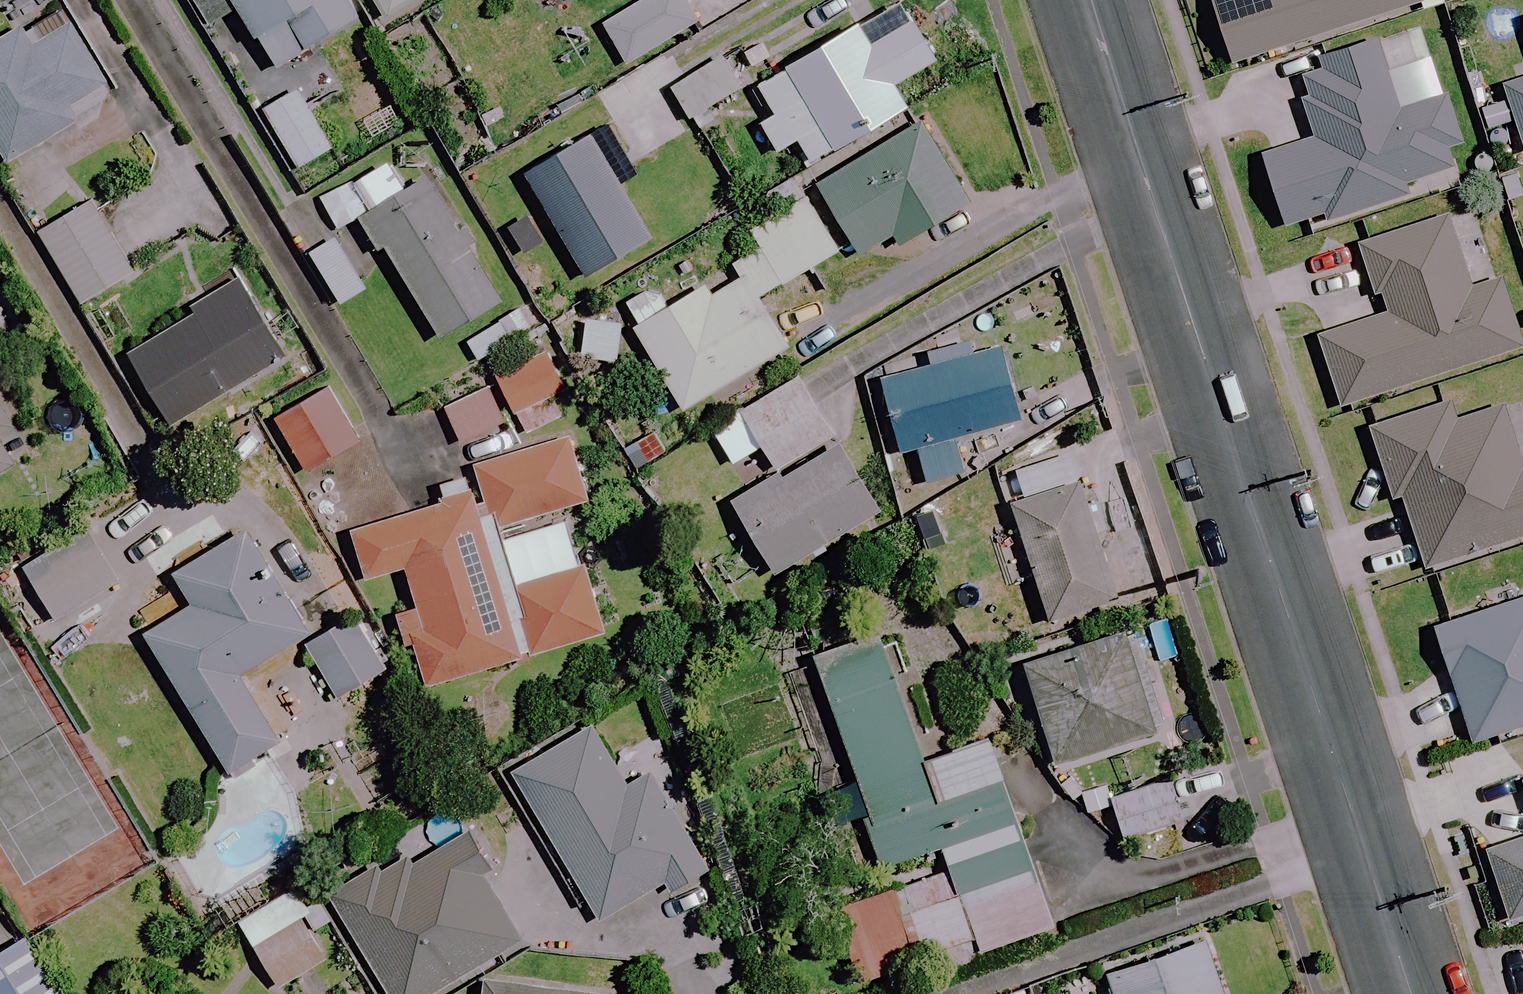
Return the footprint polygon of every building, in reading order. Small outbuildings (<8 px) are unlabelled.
[(350,0),(189,0),(208,29),(236,11),(275,71),(360,16),(350,0)] [(383,21),(419,0),(370,0),(383,21)] [(681,0),(645,0),(603,27),(629,67),(696,23),(681,0)] [(914,0),(902,0),(768,78),(784,106),(770,115),(787,144),(807,132),(820,155),(917,99),(904,77),(945,54),(914,0)] [(1234,66),(1422,0),(1210,0),(1234,66)] [(72,25),(35,47),(13,9),(0,17),(0,155),(7,166),(78,124),(69,109),(107,86),(72,25)] [(1394,108),(1374,45),(1289,72),(1313,148),(1267,163),(1290,237),(1416,196),(1412,181),(1458,167),(1435,95),(1394,108)] [(1500,87),(1522,154),(1522,79),(1500,87)] [(336,141),(300,82),(266,103),(302,161),(336,141)] [(978,197),(930,116),(826,178),(867,248),(901,228),(907,239),(978,197)] [(661,231),(600,126),(533,165),(594,270),(661,231)] [(413,184),(397,157),(349,185),(383,245),(393,239),(446,331),(514,292),(443,167),(413,184)] [(751,269),(765,294),(845,247),(811,189),(756,221),(768,242),(743,257),(751,269)] [(133,276),(92,206),(41,236),(81,306),(133,276)] [(1468,292),(1445,219),(1357,247),(1380,319),(1317,339),(1340,411),(1522,353),(1500,282),(1468,292)] [(372,282),(339,232),(314,248),(346,298),(372,282)] [(765,294),(751,269),(720,287),(713,274),(673,297),(663,280),(629,300),(690,405),(794,344),(765,294)] [(284,357),(242,286),(127,355),(169,426),(284,357)] [(537,322),(525,302),(471,334),(483,354),(537,322)] [(622,361),(628,318),(589,312),(583,356),(622,361)] [(924,483),(1024,456),(1016,428),(1024,426),(1002,346),(880,379),(901,455),(916,451),(924,483)] [(579,410),(549,348),(498,373),(528,434),(579,410)] [(832,436),(799,377),(708,428),(729,467),(762,449),(773,469),(832,436)] [(509,414),(494,382),(450,402),(466,435),(509,414)] [(356,444),(328,391),(278,417),(306,471),(356,444)] [(1451,403),(1368,431),(1416,570),(1522,534),(1522,469),(1522,470),(1501,408),(1457,422),(1451,403)] [(0,413),(0,432),(9,427),(0,413)] [(518,580),(504,534),(532,525),(530,517),(592,498),(573,431),(475,460),(478,468),(443,478),(448,497),(357,524),(371,574),(411,562),(423,602),(406,606),(428,681),(612,627),(592,558),(518,580)] [(13,467),(0,445),(0,474),(13,467)] [(880,514),(842,446),(784,478),(781,473),(730,501),(771,574),(880,514)] [(1116,600),(1079,485),(1013,506),(1050,622),(1116,600)] [(318,628),(254,522),(182,566),(203,600),(152,632),(235,769),(289,736),(248,670),(318,628)] [(86,530),(0,585),(0,602),(26,642),(119,583),(86,530)] [(1430,630),(1474,748),(1522,730),(1522,595),(1430,630)] [(387,672),(354,617),(304,648),(337,702),(387,672)] [(811,655),(869,826),(1002,780),(989,740),(929,760),(884,630),(811,655)] [(1157,735),(1128,636),(1027,664),(1055,764),(1157,735)] [(612,764),(593,729),(513,771),(594,924),(706,865),(643,748),(612,764)] [(1183,822),(1171,779),(1110,796),(1122,839),(1183,822)] [(839,907),(867,993),(949,965),(946,956),(976,945),(979,955),(1053,930),(1002,780),(869,826),(883,867),(941,848),(948,870),(839,907)] [(459,836),(402,872),(395,861),(330,901),(387,993),(453,993),(528,948),(459,836)] [(1485,851),(1506,923),(1522,918),(1522,840),(1485,851)] [(328,964),(307,927),(258,955),(279,992),(328,964)] [(1205,941),(1107,973),(1114,993),(1223,993),(1205,941)] [(31,951),(0,970),(0,993),(58,993),(31,951)] [(484,993),(593,993),(486,982),(484,993)]
